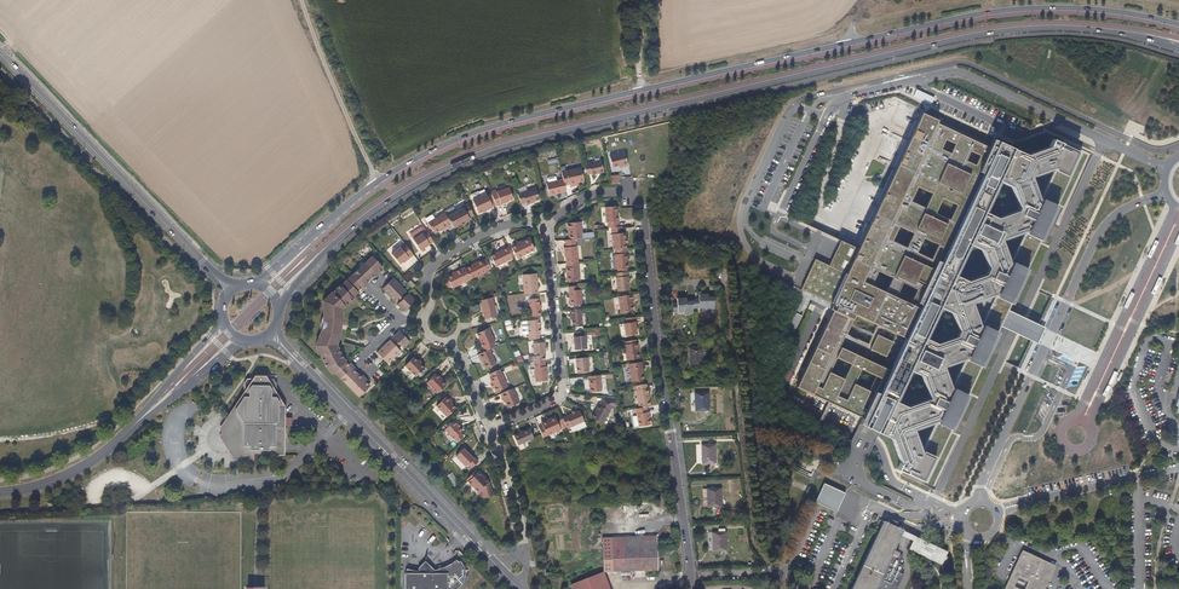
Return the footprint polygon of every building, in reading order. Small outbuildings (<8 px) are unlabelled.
[(987,153),(918,121),(859,249),(848,244),(841,240),(829,265),(815,259),(809,269),(800,289),(823,300),(839,307),(802,390),(809,393),(828,403),(856,416),(857,416),(855,422),(867,428),(884,438),(894,463),(912,473),(928,440),(914,432),(923,413),(943,422),(958,390),(939,380),(954,351),(973,360),(989,328),(971,318),(978,305),(985,290),(1002,296),(1018,263),(1002,256),(1016,227),(1033,234),(1050,201),(1032,193),(1047,165),(1064,172),(1076,149),(1056,140),(1057,138),(1054,137),(1046,154),(1023,163),(990,148),(987,153)] [(618,166),(619,169),(627,166),(624,153),(609,157),(612,168),(618,166)] [(587,165),(590,177),(602,174),(600,161),(587,165)] [(583,180),(580,166),(566,170),(570,187),(578,184),(577,182),(583,180)] [(570,187),(566,170),(561,172),(563,179),(563,182),(565,188),(570,187)] [(563,182),(563,179),(546,183),(546,185),(549,195),(556,193),(565,190),(565,188),(563,182)] [(496,192),(500,205),(505,203),(505,202),(513,199),(509,188),(496,192)] [(535,200),(532,188),(517,193),(521,205),(526,203),(527,203),(531,202),(535,200)] [(470,199),(476,211),(481,208),(490,204),(485,192),(470,199)] [(469,217),(471,216),(472,216),(473,216),(466,201),(462,204),(462,206),(446,214),(450,223),(453,227),(468,220),(470,218),(469,217)] [(617,227),(616,206),(604,207),(605,222),(607,221),(607,227),(611,227),(613,227),(617,227)] [(446,214),(444,210),(427,220),(433,230),(439,227),(440,226),(442,228),(450,223),(446,214)] [(593,237),(593,231),(581,232),(580,221),(569,221),(571,238),(577,238),(593,237)] [(624,237),(623,226),(617,227),(613,227),(611,227),(613,250),(614,250),(625,249),(625,241),(624,237)] [(419,250),(433,241),(425,229),(412,238),(419,250)] [(512,247),(517,257),(536,249),(530,238),(517,245),(512,247)] [(579,261),(579,245),(577,245),(577,238),(571,238),(567,238),(568,246),(566,246),(567,262),(579,261)] [(404,243),(399,248),(391,256),(399,265),(402,262),(404,264),(405,263),(413,255),(404,243)] [(514,258),(508,247),(491,256),(497,267),(514,258)] [(628,269),(626,249),(625,249),(614,250),(617,270),(618,270),(618,272),(622,272),(627,271),(626,269),(628,269)] [(376,262),(364,251),(357,258),(371,271),(375,267),(373,265),(376,262)] [(487,269),(491,267),(485,256),(466,267),(470,277),(471,279),(487,271),(487,269)] [(371,271),(357,258),(352,263),(363,275),(367,272),(368,274),(371,271)] [(363,275),(352,263),(345,270),(359,284),(362,280),(360,278),(363,275)] [(567,267),(567,281),(581,280),(580,263),(567,264),(567,267)] [(466,267),(465,266),(447,274),(452,286),(470,277),(466,267)] [(359,284),(345,270),(339,275),(351,287),(354,284),(356,286),(359,284)] [(630,288),(628,271),(627,271),(622,272),(618,272),(615,273),(618,290),(630,288)] [(537,292),(535,273),(521,275),(522,293),(537,292)] [(401,287),(387,274),(376,285),(389,298),(392,295),(393,294),(401,287)] [(333,345),(337,307),(349,295),(348,293),(352,289),(351,287),(339,275),(334,280),(333,279),(317,296),(319,304),(320,310),(320,316),(319,323),(318,330),(316,336),(313,343),(323,364),(322,365),(330,374),(332,372),(343,361),(343,360),(344,360),(333,345)] [(567,287),(568,305),(582,305),(581,288),(578,288),(577,286),(567,287)] [(410,297),(402,289),(399,293),(395,297),(391,301),(398,308),(410,297)] [(686,296),(676,296),(677,311),(683,311),(683,313),(693,313),(693,308),(714,308),(714,296),(708,296),(707,292),(698,292),(698,298),(686,299),(686,296)] [(537,303),(536,296),(526,297),(528,316),(538,315),(537,304),(537,303)] [(496,314),(491,297),(480,299),(479,299),(484,318),(496,314)] [(636,317),(635,310),(633,310),(632,305),(631,301),(618,302),(621,319),(626,318),(636,317)] [(582,324),(581,307),(571,308),(572,319),(572,324),(582,324)] [(636,317),(626,318),(627,322),(624,322),(626,336),(638,334),(636,317)] [(540,332),(539,319),(522,320),(523,333),(528,333),(529,339),(539,338),(539,333),(540,332)] [(495,339),(488,326),(476,332),(484,350),(489,348),(495,345),(493,341),(495,339)] [(399,350),(395,346),(398,344),(402,348),(409,341),(398,330),(392,337),(395,341),(392,344),(388,340),(376,352),(386,363),(399,350)] [(587,349),(585,333),(584,333),(584,331),(575,332),(575,333),(575,335),(573,335),(574,350),(587,349)] [(636,352),(636,348),(639,347),(638,342),(636,342),(636,340),(623,343),(623,344),(623,346),(626,361),(639,358),(638,352),(636,352)] [(545,341),(532,342),(534,355),(545,354),(546,354),(545,341)] [(489,348),(484,350),(476,353),(479,360),(481,360),(485,368),(496,363),(489,348)] [(702,352),(690,352),(691,371),(703,370),(702,352)] [(534,355),(532,355),(533,369),(545,367),(544,361),(545,361),(545,354),(534,355)] [(404,363),(415,375),(424,366),(413,355),(404,363)] [(577,374),(590,373),(588,356),(575,357),(577,374)] [(337,377),(351,364),(348,360),(346,362),(343,361),(332,372),(337,377)] [(641,371),(644,371),(642,362),(629,365),(632,382),(643,381),(642,375),(641,371)] [(345,385),(356,374),(352,369),(354,367),(351,364),(337,377),(345,385)] [(533,369),(534,383),(548,382),(546,367),(545,367),(533,369)] [(506,386),(499,369),(489,373),(491,376),(489,377),(491,382),(492,384),(493,386),(495,391),(506,386)] [(351,391),(364,378),(358,373),(357,374),(356,374),(345,385),(351,391)] [(435,373),(427,382),(431,387),(431,390),(434,394),(437,393),(437,394),(445,386),(440,382),(442,380),(435,373)] [(600,391),(598,375),(588,376),(589,380),(587,381),(588,392),(600,391)] [(285,406),(276,391),(276,383),(273,379),(267,379),(265,376),(254,376),(252,379),(246,379),(243,383),(243,391),(243,393),(244,396),(235,408),(237,413),(230,423),(231,426),(225,434),(230,441),(230,442),(235,456),(236,456),(237,457),(237,458),(240,462),(258,459),(258,453),(275,454),(275,457),(285,456),(285,439),(286,436),(286,429),(285,427),(286,425),(286,418),(285,416),(285,406)] [(357,397),(369,386),(366,383),(367,381),(364,378),(351,391),(357,397)] [(651,407),(648,390),(647,390),(646,385),(634,387),(636,392),(634,392),(638,409),(647,408),(651,407)] [(520,403),(514,388),(499,394),(501,398),(503,398),(505,402),(508,408),(520,403)] [(230,423),(237,413),(235,408),(244,396),(243,393),(243,391),(229,413),(219,428),(222,433),(218,438),(229,454),(232,458),(237,457),(236,456),(235,456),(230,442),(230,441),(225,434),(231,426),(230,423)] [(435,404),(446,415),(455,407),(451,404),(453,402),(445,394),(435,404)] [(710,396),(696,397),(697,415),(711,414),(710,396)] [(616,400),(602,398),(591,418),(602,424),(611,408),(617,408),(616,400)] [(650,426),(647,408),(638,409),(634,410),(637,428),(650,426)] [(567,429),(577,424),(578,427),(585,425),(583,422),(578,410),(575,412),(571,413),(565,416),(562,417),(567,429)] [(561,431),(556,417),(550,420),(551,422),(547,423),(546,421),(541,424),(542,427),(538,429),(543,439),(561,431)] [(454,441),(456,444),(464,437),(460,433),(462,430),(460,427),(461,426),(458,424),(456,424),(454,421),(443,431),(452,441),(454,441)] [(513,438),(517,447),(534,439),(529,430),(522,433),(519,435),(518,436),(513,438)] [(718,447),(703,448),(704,465),(719,465),(718,447)] [(473,458),(464,449),(457,455),(466,465),(468,463),(472,467),(478,461),(474,457),(473,458)] [(492,495),(489,482),(487,482),(477,471),(467,481),(477,492),(476,492),(480,496),(479,497),(480,499),(492,495)] [(1178,476),(1169,503),(1174,505),(1178,491),(1178,476)] [(722,491),(708,492),(708,510),(723,510),(722,491)] [(903,577),(900,575),(903,569),(898,566),(902,558),(893,554),(902,533),(882,525),(870,549),(851,588),(898,588),(903,577)] [(914,539),(902,533),(900,538),(912,543),(908,551),(926,559),(942,566),(947,553),(914,539)] [(728,564),(727,537),(712,537),(713,564),(728,564)] [(603,540),(604,573),(658,571),(656,538),(603,540)] [(1157,541),(1153,588),(1158,588),(1162,542),(1157,541)] [(1004,588),(1047,588),(1056,567),(1055,567),(1021,551),(1004,588)] [(404,588),(457,588),(460,586),(463,583),(464,579),(464,574),(464,573),(464,568),(462,564),(459,561),(457,563),(450,570),(449,574),(437,574),(434,571),(427,564),(424,562),(417,568),(418,572),(418,574),(405,574),(404,574),(404,587),(404,588)] [(450,570),(457,563),(455,561),(447,567),(441,569),(434,571),(437,574),(449,574),(450,570)] [(572,588),(608,588),(603,574),(571,586),(572,588)]
